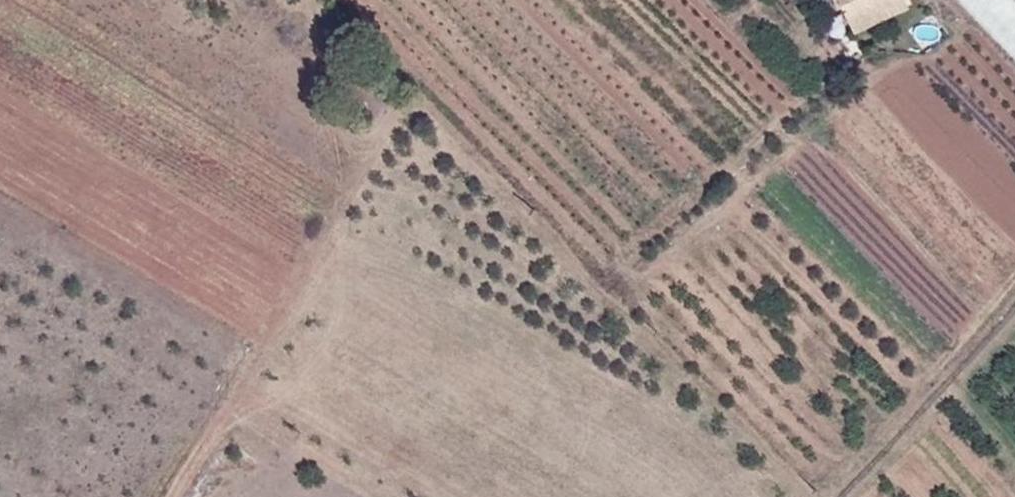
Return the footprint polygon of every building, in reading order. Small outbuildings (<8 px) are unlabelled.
[(896,0),(840,0),(850,22),(896,0)] [(906,0),(896,0),(850,22),(854,31),(909,6),(906,0)]
